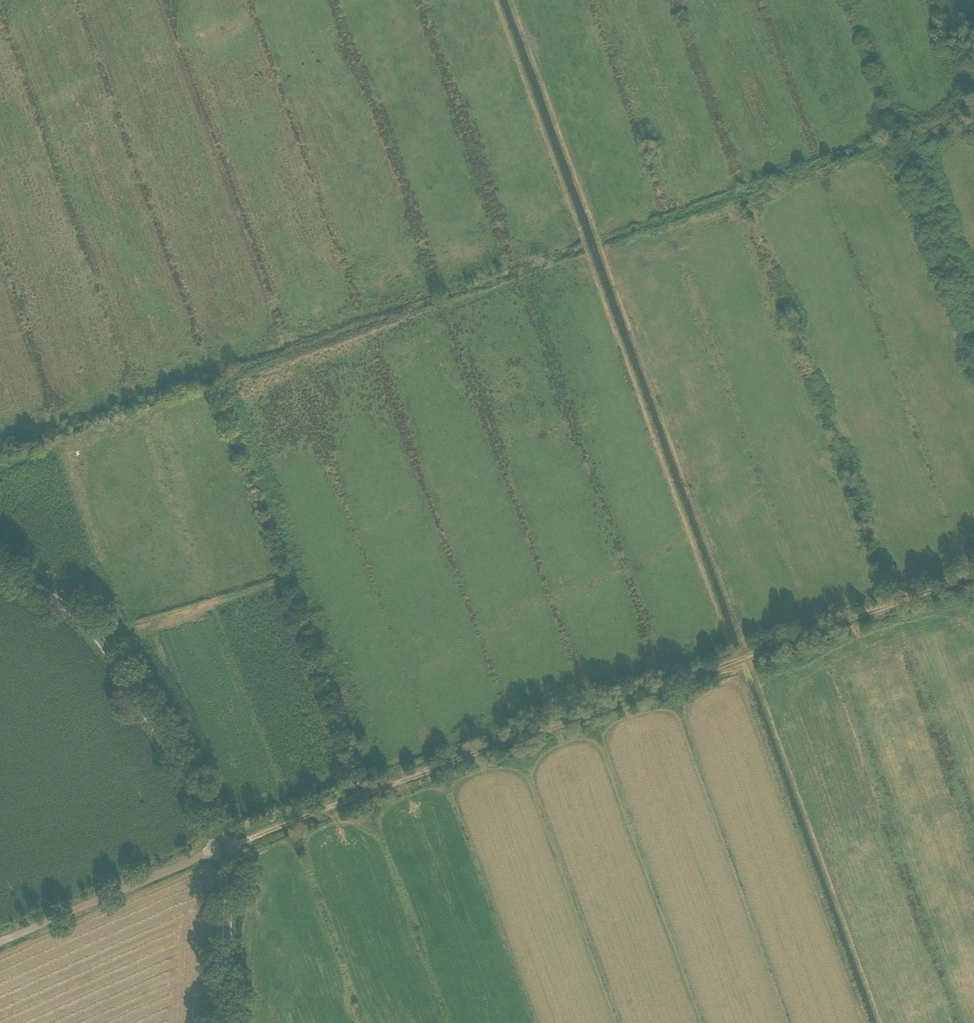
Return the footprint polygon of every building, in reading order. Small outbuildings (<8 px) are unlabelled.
[(105,608),(97,615),(110,631),(118,624),(105,608)]
